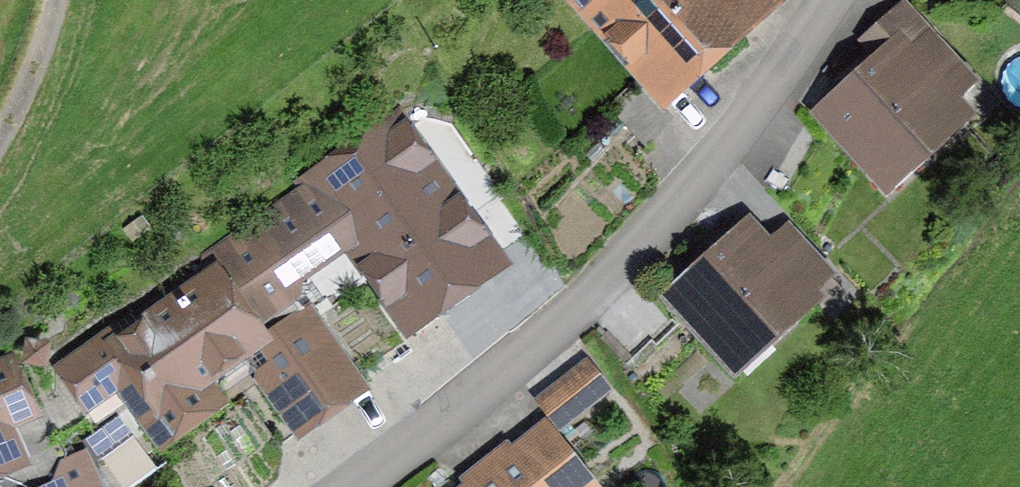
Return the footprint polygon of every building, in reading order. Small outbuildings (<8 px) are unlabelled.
[(662,88),(760,0),(572,0),(608,41),(615,34),(662,88)] [(949,101),(971,81),(931,36),(909,56),(899,45),(824,112),(885,179),(959,112),(949,101)] [(634,112),(662,88),(639,62),(611,86),(634,112)] [(446,311),(435,294),(489,256),(435,179),(458,163),(448,145),(421,161),(423,165),(365,206),(337,168),(267,216),(303,268),(305,261),(341,236),(345,241),(355,234),(362,245),(357,248),(416,332),(446,311)] [(255,225),(207,258),(207,280),(219,282),(225,291),(223,304),(218,307),(247,348),(244,350),(300,428),(358,387),(351,378),(365,367),(331,318),(317,329),(296,300),(299,288),(255,225)] [(734,363),(828,273),(788,229),(765,249),(747,229),(673,296),(734,363)] [(205,394),(197,383),(244,350),(247,348),(218,307),(223,304),(225,291),(219,282),(207,280),(120,341),(112,330),(69,361),(67,372),(85,398),(120,373),(156,425),(173,428),(200,408),(205,394)] [(57,311),(79,298),(75,290),(52,304),(57,311)] [(404,340),(370,291),(331,318),(365,367),(404,340)] [(5,408),(8,414),(19,417),(34,410),(10,357),(0,362),(0,410),(5,408)] [(587,365),(540,402),(559,425),(606,388),(587,365)] [(14,461),(18,460),(0,419),(0,468),(14,461)] [(545,433),(516,455),(512,451),(469,484),(471,486),(588,486),(545,433)] [(14,461),(0,468),(0,486),(96,486),(84,460),(73,458),(57,466),(52,484),(20,474),(14,461)]
